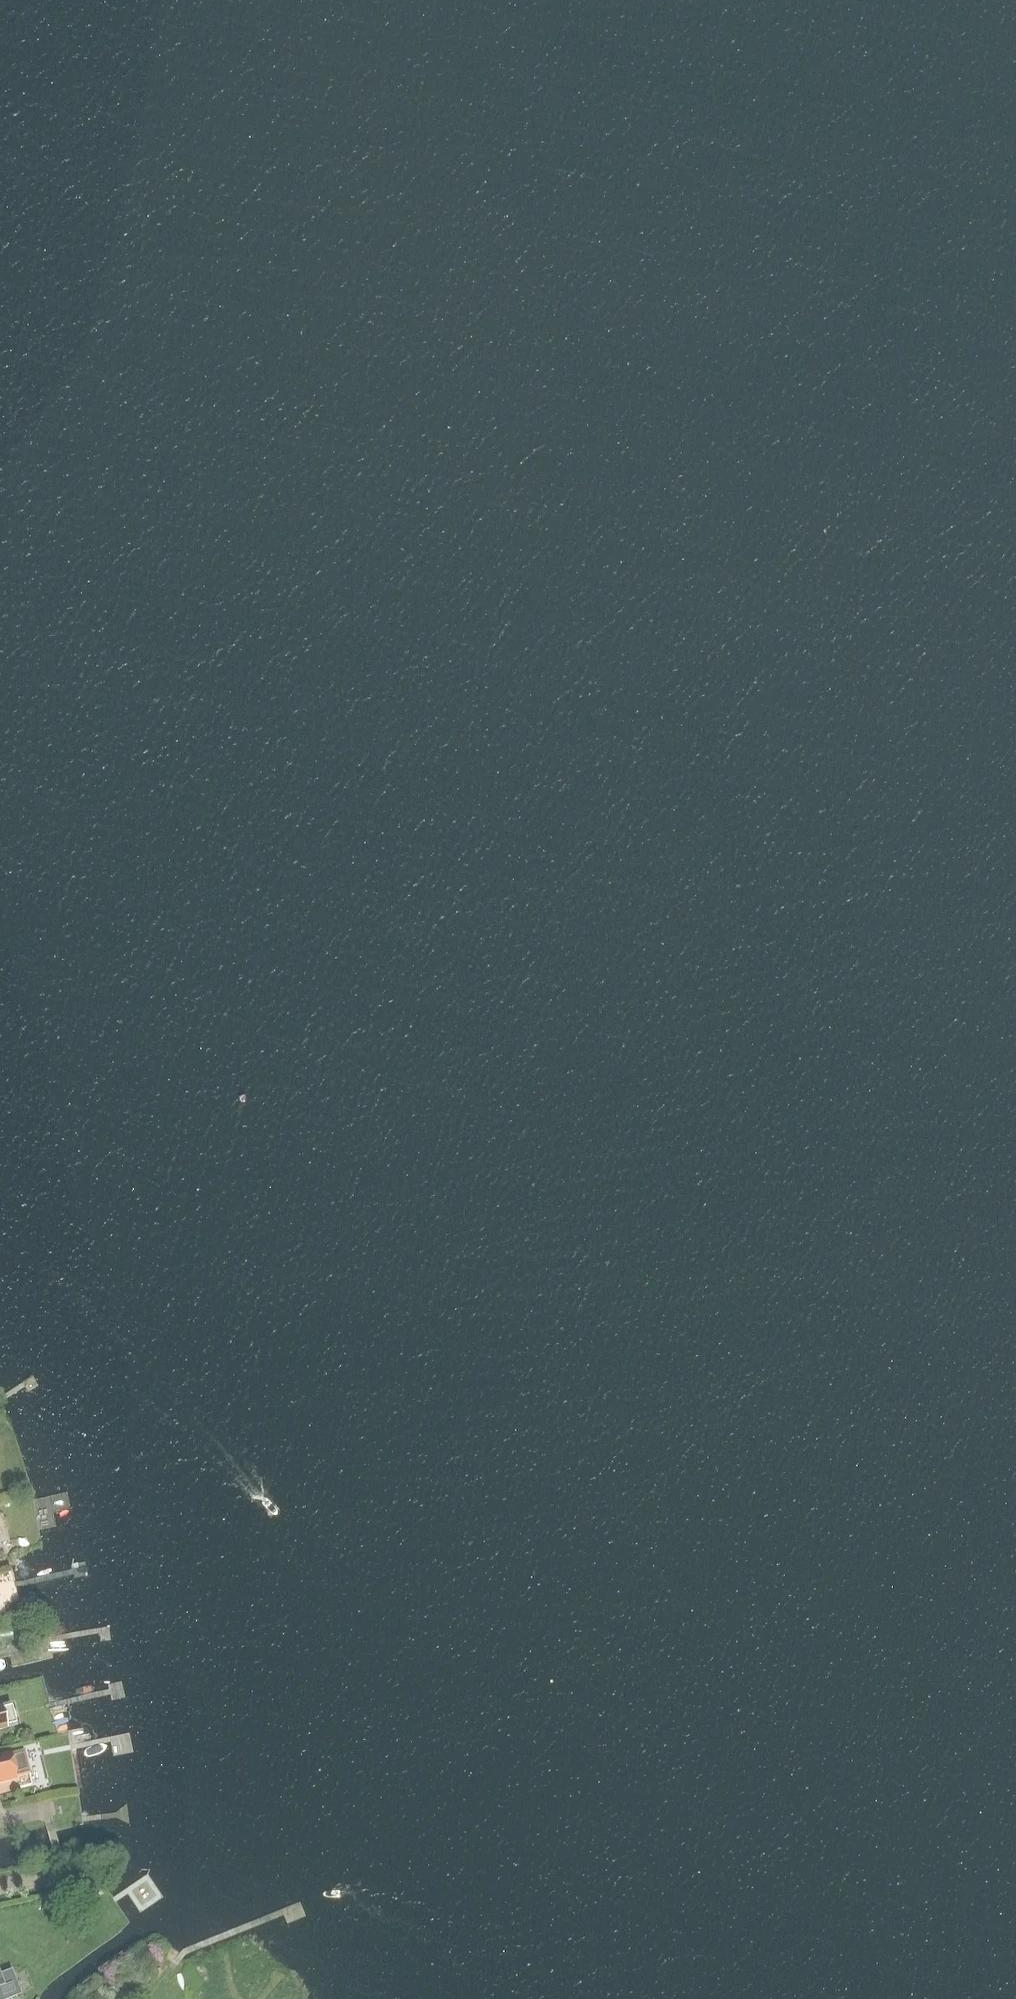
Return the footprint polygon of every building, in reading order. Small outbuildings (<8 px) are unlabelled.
[(16,1725),(11,1706),(0,1709),(0,1729),(16,1725)] [(13,1777),(29,1773),(24,1750),(0,1755),(0,1781),(13,1778),(13,1777)] [(20,1994),(11,1971),(0,1976),(0,1998),(4,1998),(20,1994)]
